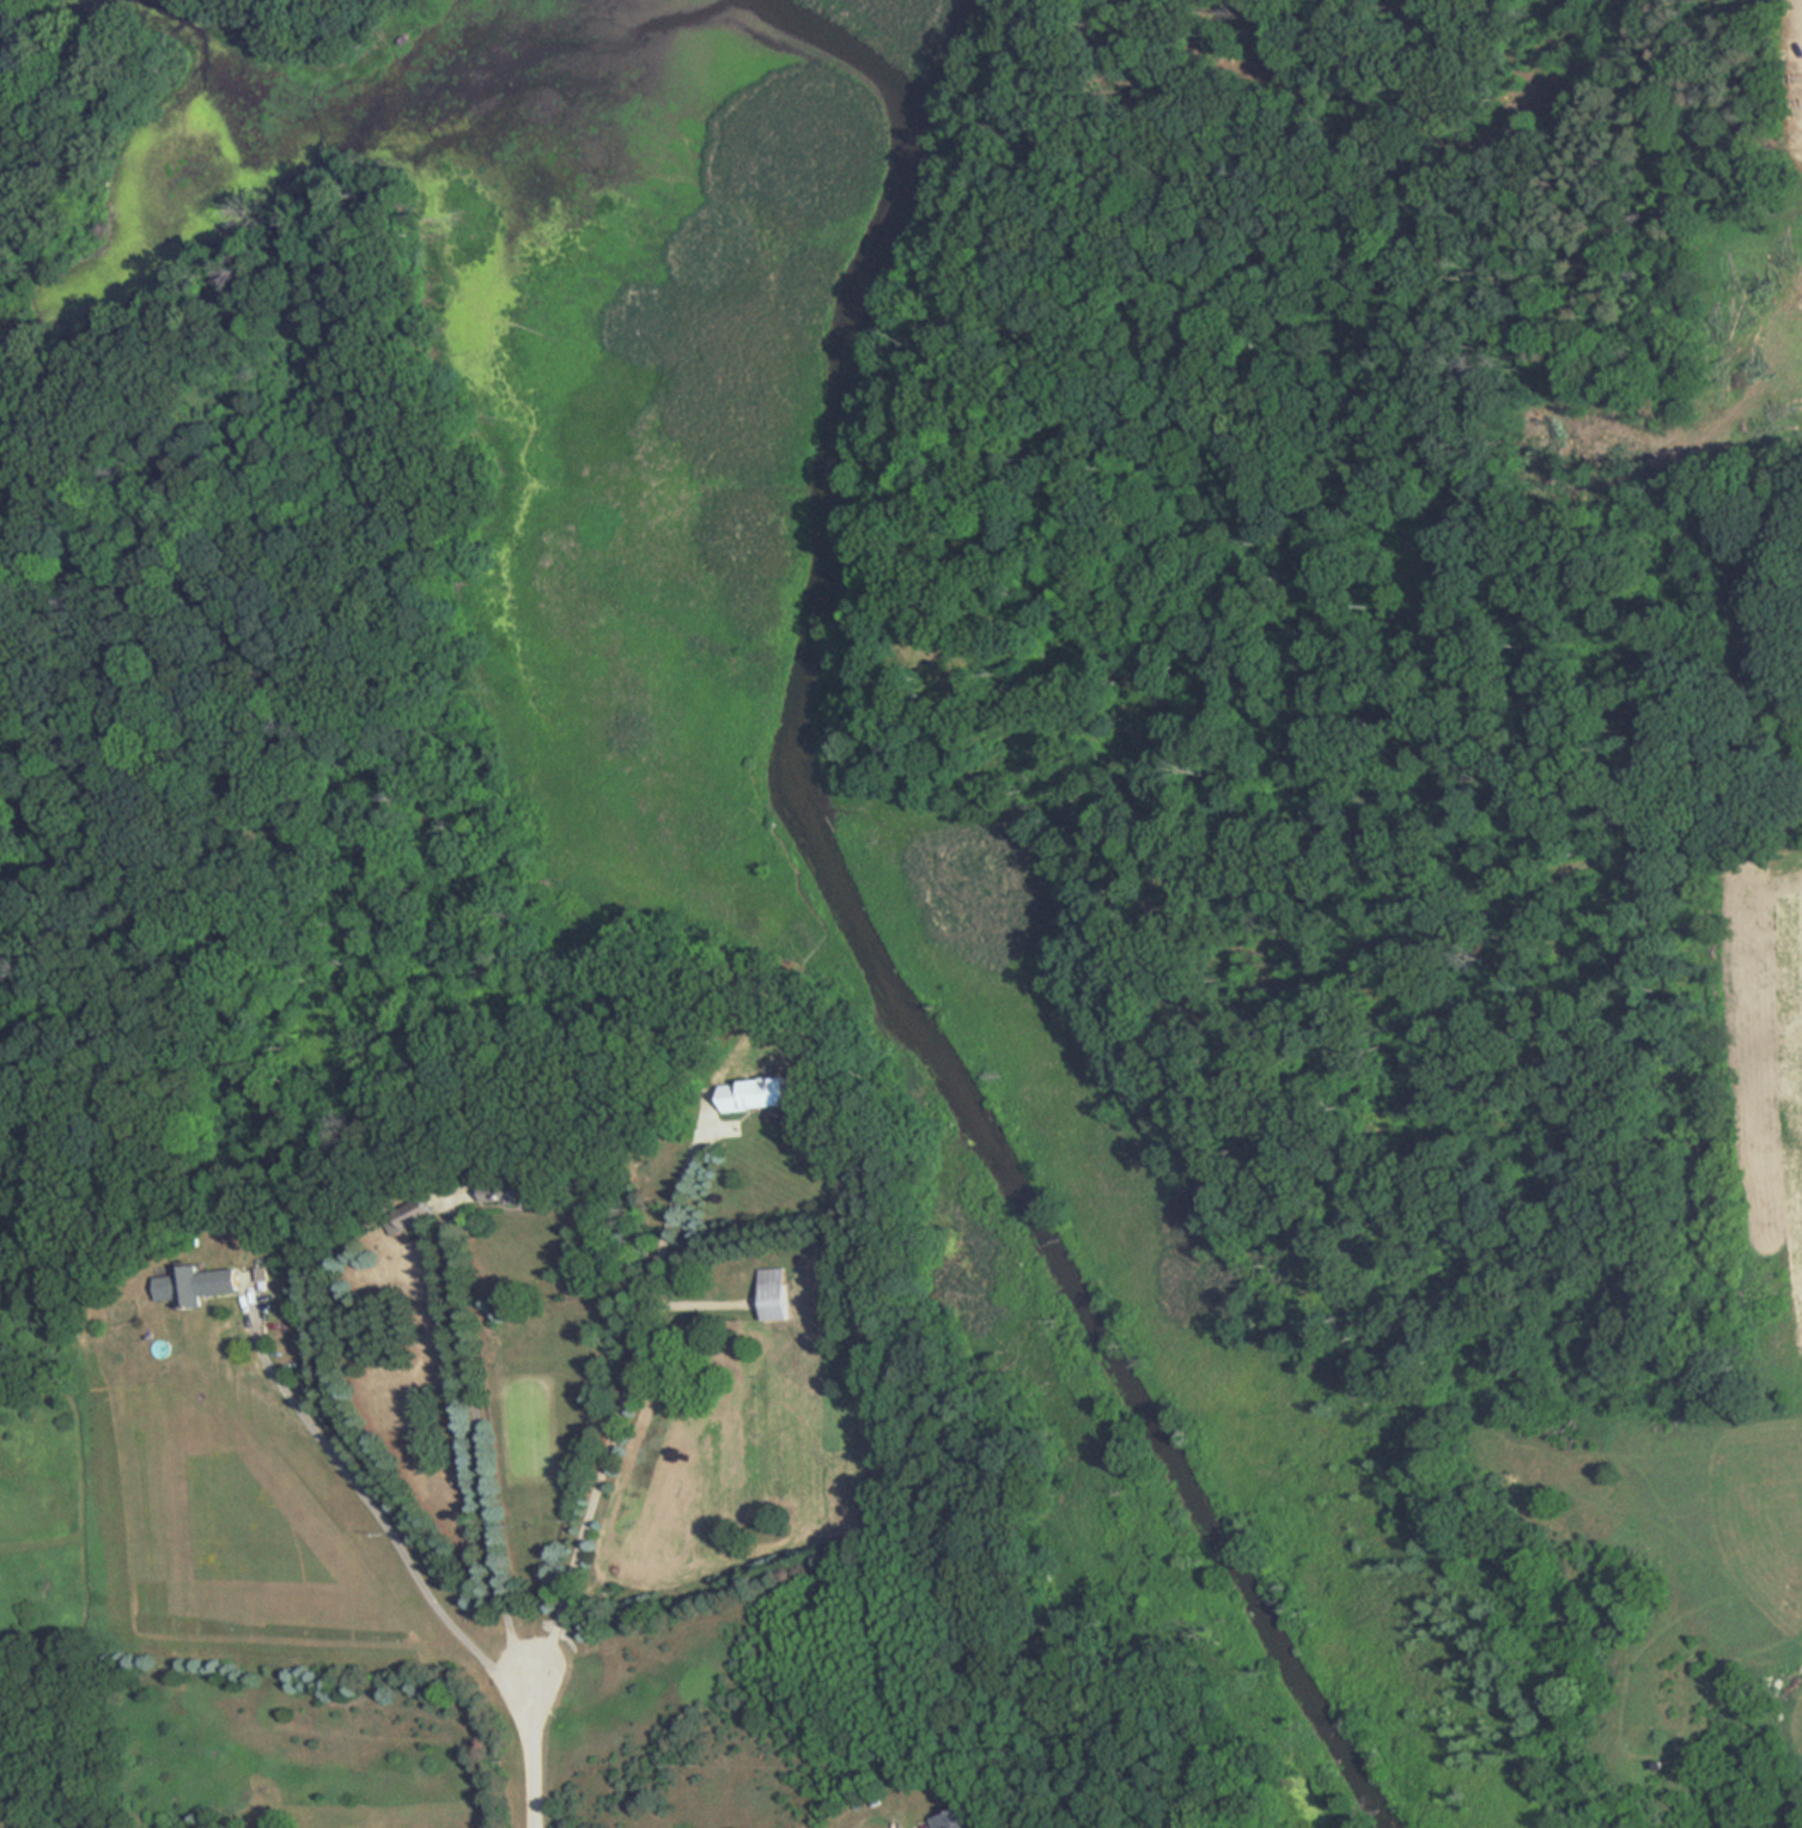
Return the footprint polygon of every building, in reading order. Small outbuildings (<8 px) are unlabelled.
[(794,1105),(792,1079),(726,1083),(728,1109),(794,1105)] [(533,1179),(486,1179),(486,1203),(533,1203),(533,1179)] [(440,1217),(432,1197),(389,1214),(397,1234),(440,1217)] [(760,1268),(761,1319),(786,1319),(785,1268),(760,1268)] [(201,1308),(200,1294),(219,1294),(218,1274),(154,1277),(154,1298),(175,1297),(176,1309),(201,1308)] [(964,1807),(931,1816),(934,1827),(970,1827),(964,1807)]
